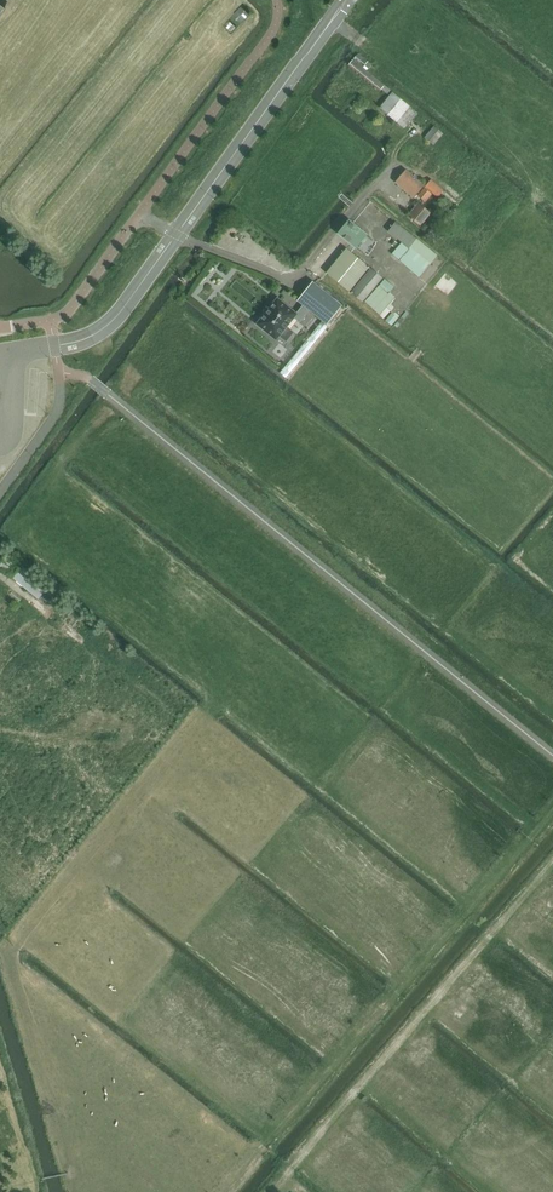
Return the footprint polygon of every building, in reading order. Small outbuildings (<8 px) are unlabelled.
[(240,7),(231,16),(240,24),(248,15),(240,7)] [(358,54),(352,60),(348,66),(356,72),(380,92),(382,90),(387,95),(391,91),(385,86),(367,71),(368,69),(369,70),(372,65),(358,54)] [(409,107),(392,93),(379,108),(396,122),(405,129),(418,114),(409,107)] [(426,138),(434,145),(444,134),(436,127),(426,138)] [(414,198),(425,186),(407,170),(396,183),(414,198)] [(425,187),(438,198),(444,191),(431,180),(425,187)] [(424,202),(431,194),(425,188),(418,196),(424,202)] [(419,204),(409,217),(421,226),(431,213),(419,204)] [(350,221),(339,234),(357,249),(367,235),(350,221)] [(420,278),(438,257),(396,222),(388,232),(402,243),(392,255),(420,278)] [(349,292),(370,268),(347,249),(327,274),(349,292)] [(383,279),(371,269),(351,294),(363,303),(383,279)] [(385,281),(366,303),(375,311),(380,315),(385,319),(391,311),(387,307),(394,299),(388,293),(393,288),(385,281)] [(327,325),(343,306),(313,283),(298,302),(303,306),(309,311),(327,325)] [(287,328),(295,318),(300,322),(309,311),(303,306),(297,314),(278,298),(257,324),(277,341),(280,336),(286,342),(294,333),(287,328)] [(295,359),(284,372),(287,375),(299,362),(295,359)] [(7,571),(14,565),(9,558),(2,564),(7,571)] [(49,585),(22,563),(12,575),(39,597),(44,591),(52,598),(56,594),(47,587),(49,585)] [(7,612),(16,600),(4,591),(0,596),(0,606),(7,612)]
